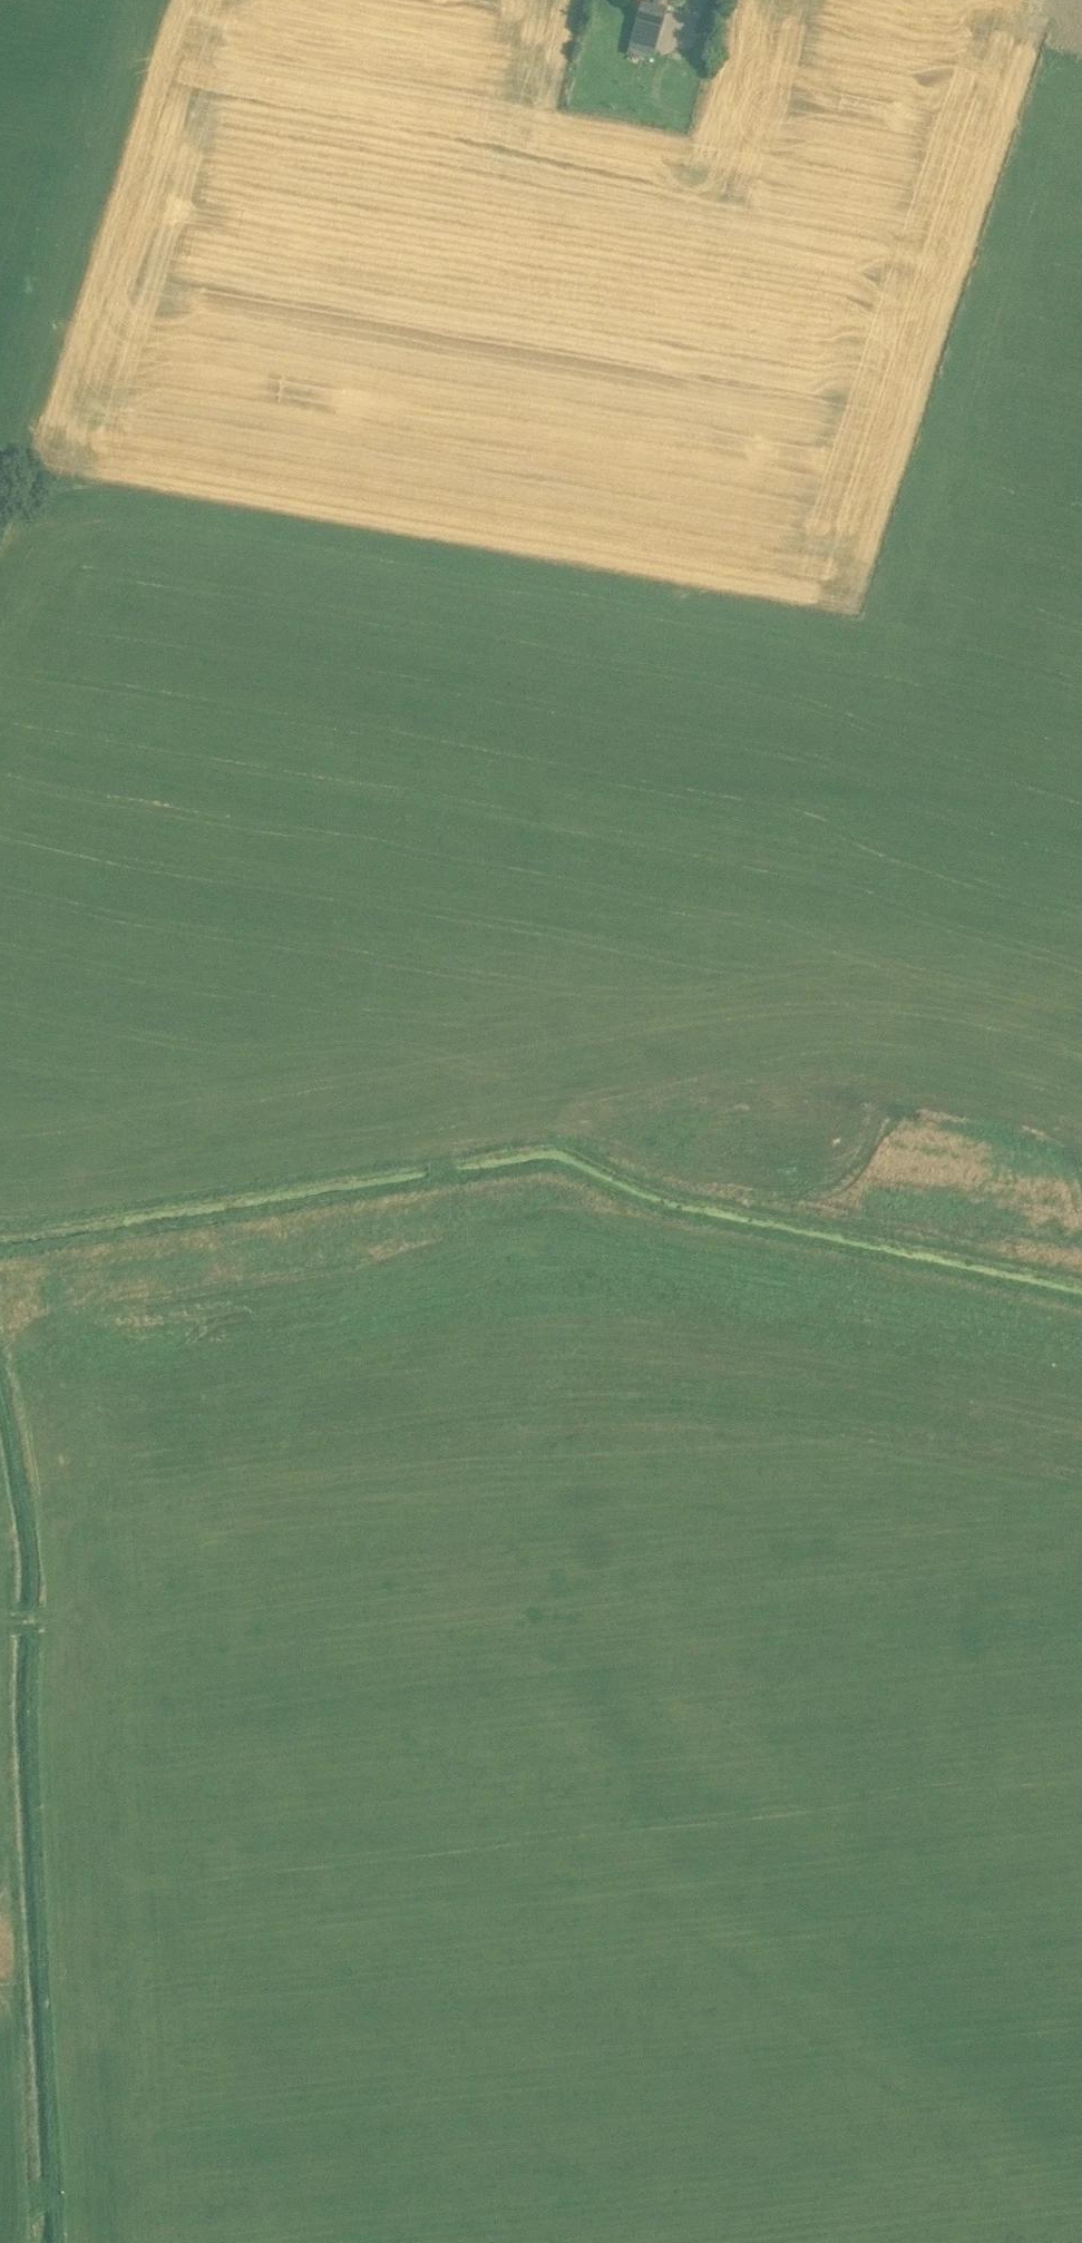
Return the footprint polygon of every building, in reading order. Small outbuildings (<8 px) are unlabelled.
[(653,59),(667,9),(641,1),(627,52),(653,59)]
